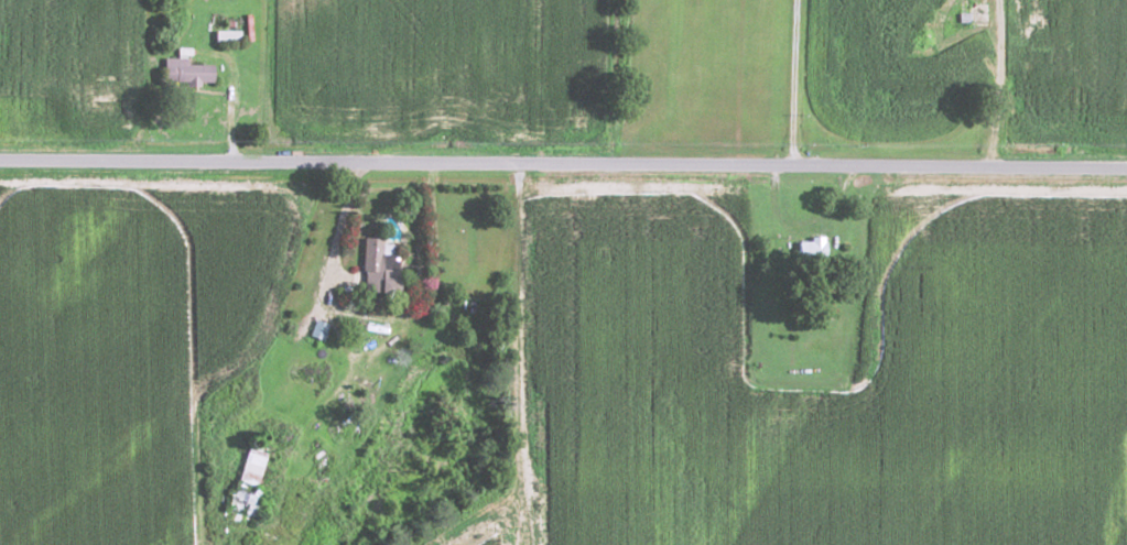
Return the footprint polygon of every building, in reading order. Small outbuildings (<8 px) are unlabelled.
[(190,64),(189,57),(168,57),(168,80),(190,80),(190,84),(216,83),(216,64),(190,64)] [(828,236),(813,236),(813,242),(802,241),(802,254),(828,255),(828,236)] [(368,237),(365,290),(402,292),(403,277),(394,277),(395,254),(387,254),(388,238),(368,237)] [(332,324),(319,318),(311,334),(324,340),(332,324)] [(268,456),(248,451),(240,481),(260,486),(268,456)]
